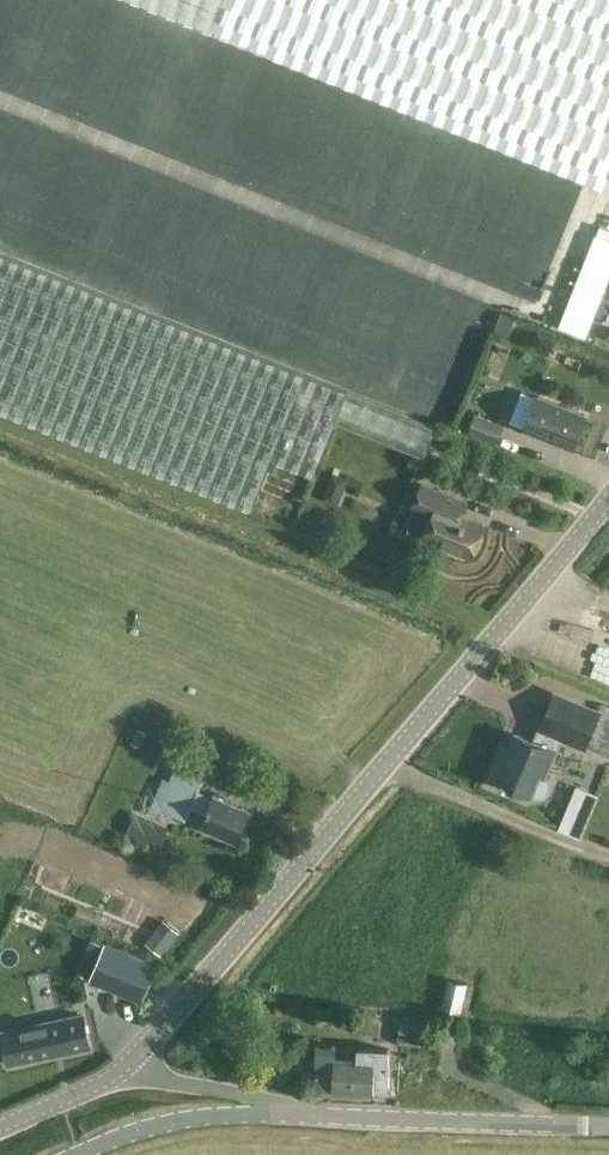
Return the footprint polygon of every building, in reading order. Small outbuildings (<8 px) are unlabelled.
[(608,191),(608,0),(133,0),(608,191)] [(250,511),(271,460),(313,477),(335,423),(424,458),(436,428),(0,255),(0,412),(250,511)] [(576,453),(591,418),(536,397),(523,432),(576,453)] [(469,412),(465,433),(495,439),(500,419),(469,412)] [(423,538),(472,558),(485,526),(448,511),(453,498),(422,486),(413,509),(407,524),(407,530),(424,537),(423,538)] [(603,711),(554,690),(532,742),(516,735),(505,761),(499,759),(491,778),(542,800),(549,798),(553,787),(550,780),(549,779),(565,740),(585,750),(603,711)] [(201,826),(236,841),(249,811),(214,796),(214,797),(199,790),(203,779),(175,767),(167,784),(160,781),(147,812),(157,817),(161,809),(185,820),(191,808),(206,815),(201,826)] [(577,784),(560,827),(582,836),(599,793),(577,784)] [(126,835),(161,844),(166,822),(131,813),(126,835)] [(142,999),(156,964),(106,943),(91,978),(142,999)] [(49,1022),(3,1031),(10,1064),(90,1047),(84,1014),(82,1015),(79,999),(89,997),(83,969),(73,972),(74,976),(27,986),(32,1008),(45,1005),(49,1022)] [(450,970),(441,1008),(461,1012),(469,974),(450,970)] [(399,1022),(397,1040),(419,1043),(422,1025),(399,1022)] [(333,1091),(388,1094),(390,1049),(358,1048),(357,1062),(334,1061),(335,1047),(318,1046),(316,1090),(333,1090),(333,1091)]
